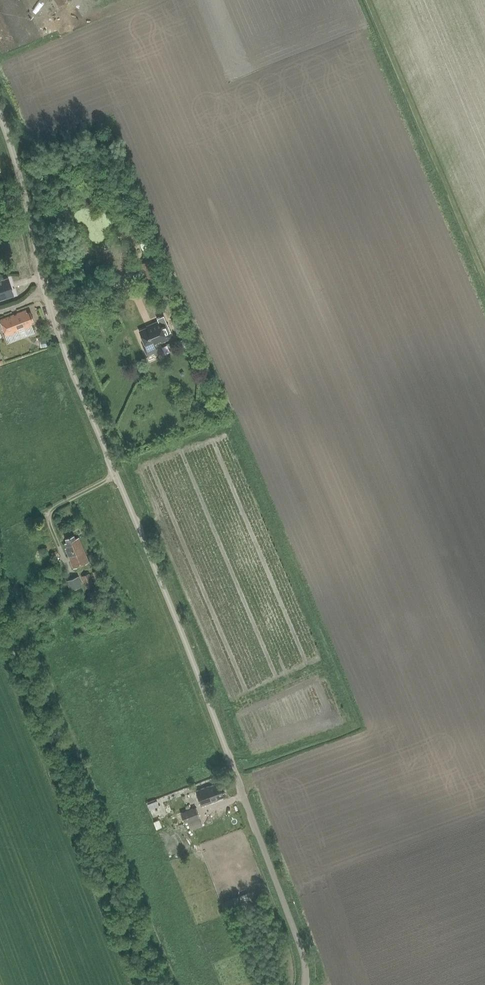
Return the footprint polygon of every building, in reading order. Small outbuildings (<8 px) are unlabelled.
[(145,243),(140,245),(145,256),(149,254),(145,243)] [(153,259),(141,264),(148,279),(159,274),(153,259)] [(26,311),(0,320),(0,322),(5,335),(31,326),(30,323),(33,322),(30,313),(28,314),(26,311)] [(163,316),(157,319),(158,321),(159,321),(161,326),(167,324),(163,316)] [(158,321),(150,324),(151,327),(139,332),(144,344),(142,345),(145,354),(155,350),(153,342),(161,339),(162,341),(172,337),(167,324),(161,326),(159,321),(158,321)] [(178,321),(172,323),(177,334),(182,332),(178,321)] [(48,338),(40,339),(41,347),(49,346),(48,338)] [(73,568),(88,562),(78,536),(75,537),(74,534),(65,538),(66,542),(64,543),(66,548),(65,548),(73,568)] [(98,569),(92,572),(97,583),(103,580),(98,569)] [(89,573),(81,576),(86,588),(94,585),(89,573)] [(69,580),(66,581),(70,590),(82,586),(82,585),(78,576),(69,580)] [(195,790),(200,805),(217,799),(217,798),(222,796),(221,794),(224,793),(221,784),(218,785),(217,783),(208,786),(195,790)] [(203,825),(195,806),(180,812),(188,831),(203,825)]
